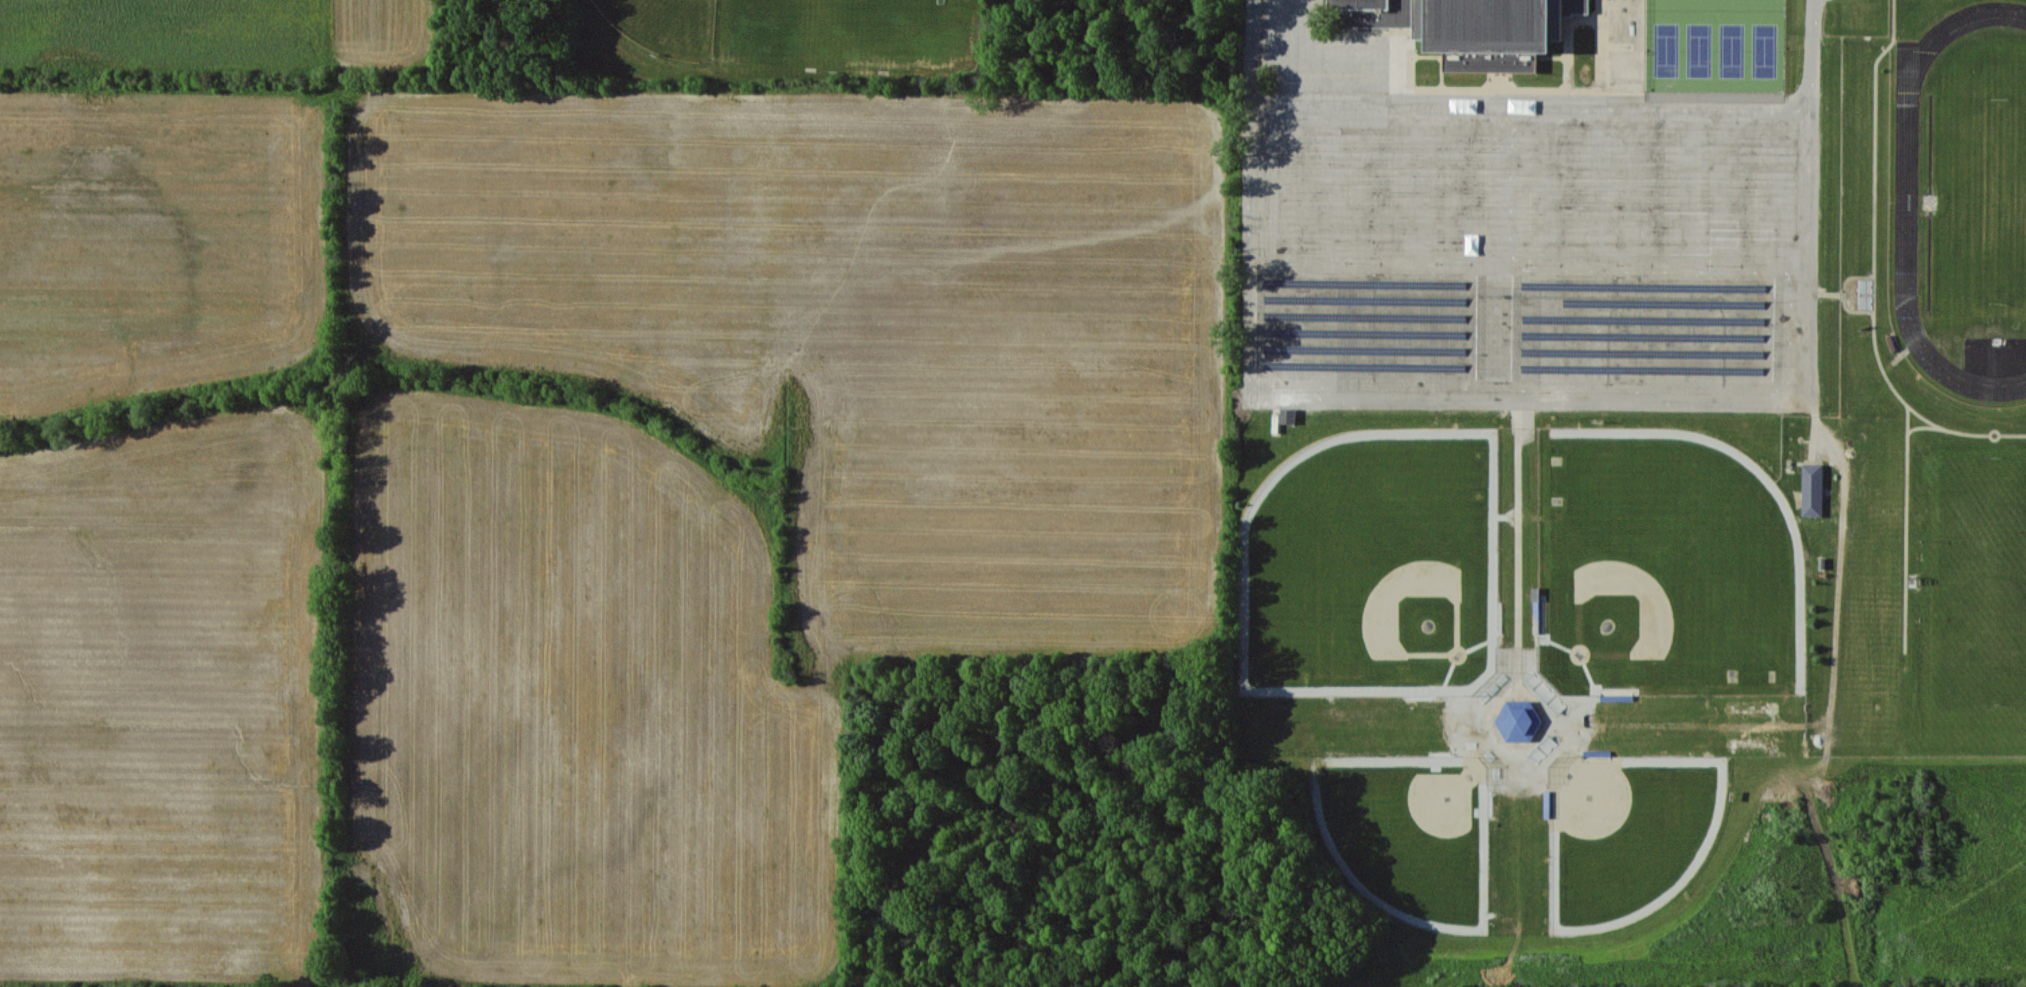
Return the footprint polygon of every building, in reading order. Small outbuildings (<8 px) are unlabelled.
[(1320,9),(1429,45),(1446,77),(1545,64),(1561,16),(1596,11),(1594,0),(1322,0),(1320,9)] [(1296,423),(1296,408),(1281,408),(1280,423),(1296,423)] [(1823,516),(1824,464),(1803,463),(1802,515),(1823,516)]
